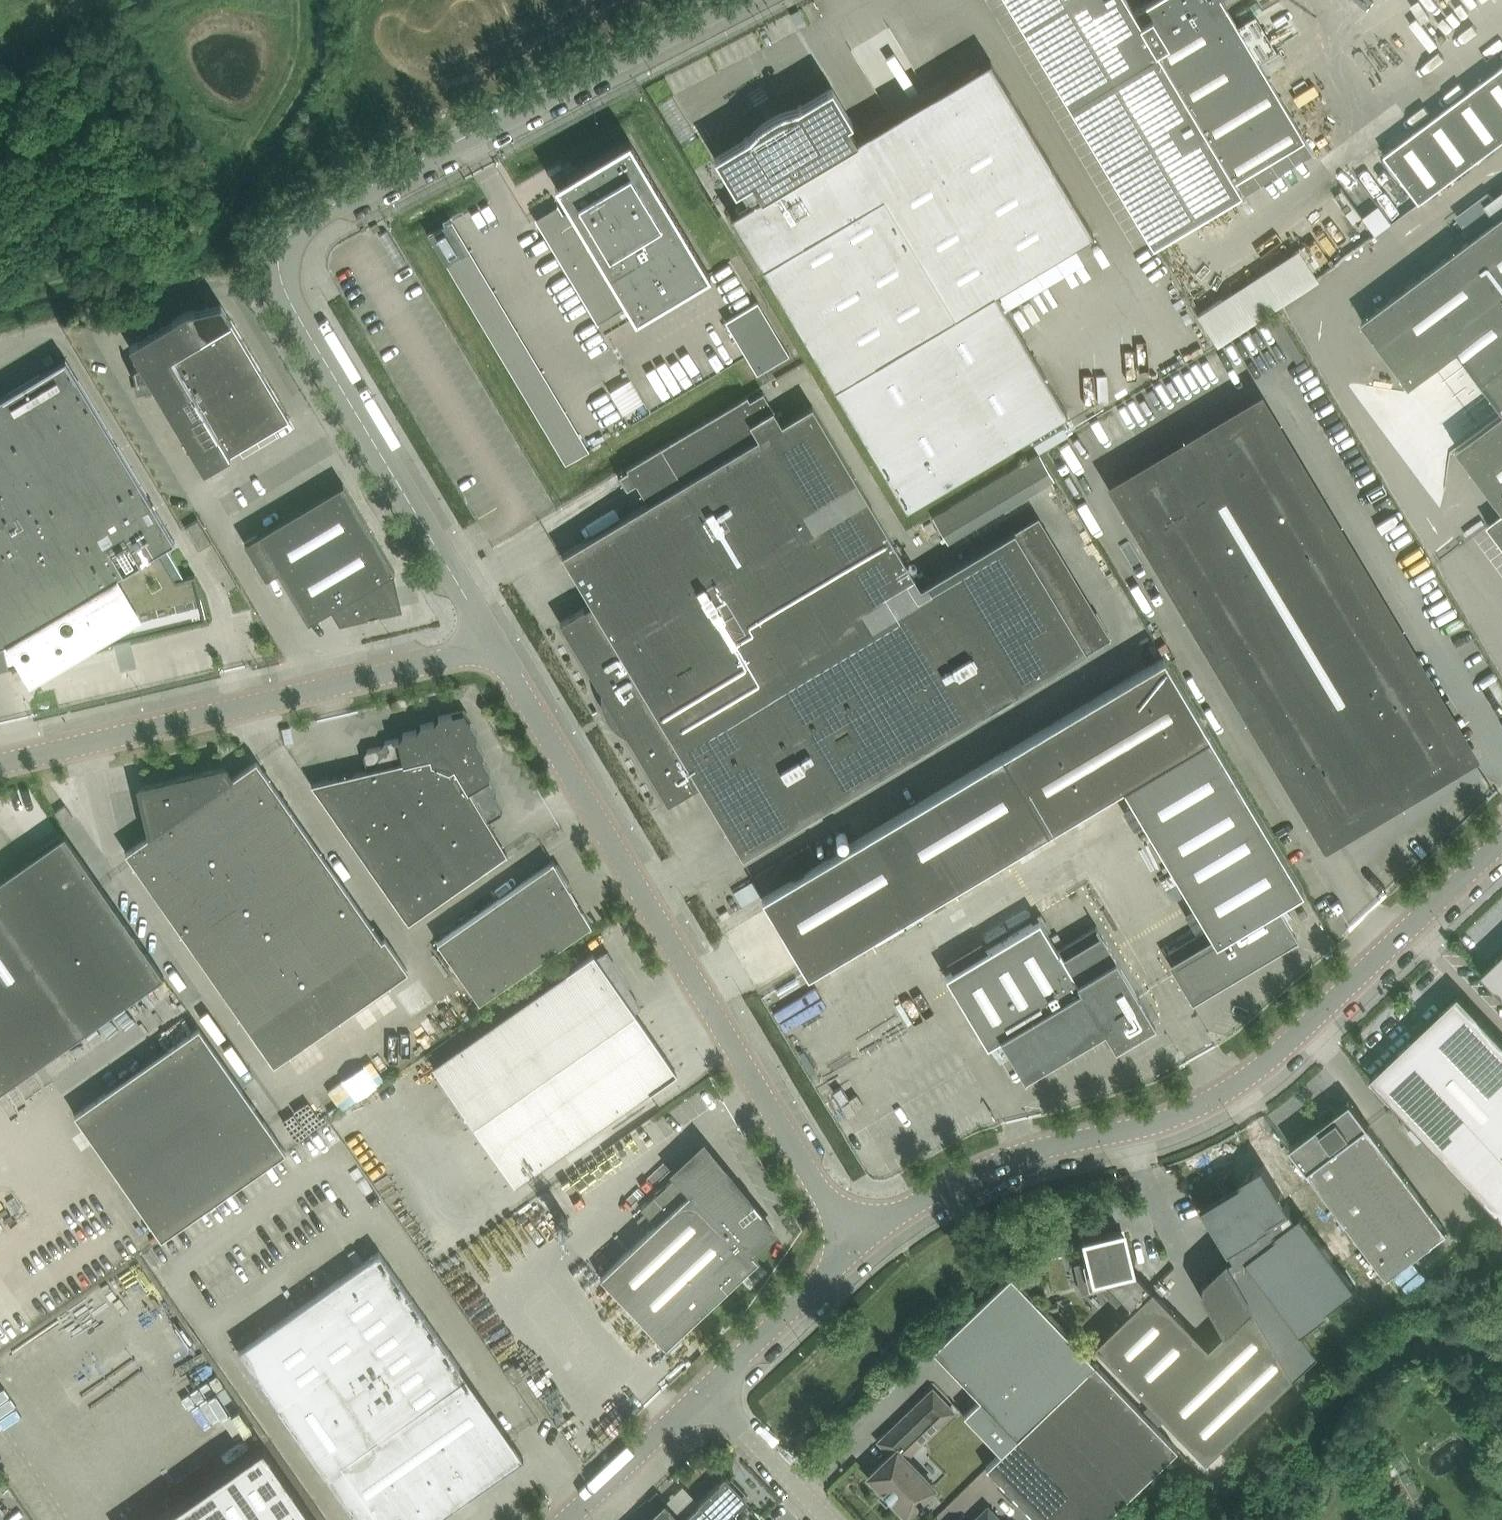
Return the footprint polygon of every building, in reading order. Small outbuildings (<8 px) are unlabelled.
[(1152,238),(1241,186),(1235,176),(1304,134),(1224,0),(1147,0),(1134,7),(1130,0),(1010,0),(1152,238)] [(799,9),(791,13),(796,24),(805,20),(799,9)] [(754,129),(749,135),(745,137),(715,155),(736,190),(741,187),(750,203),(732,214),(907,507),(1068,411),(996,291),(1094,232),(990,59),(858,138),(849,123),(853,120),(832,85),(798,105),(791,107),(784,109),(777,112),(771,116),(765,120),(759,124),(754,129)] [(1386,154),(1421,201),(1501,141),(1501,67),(1386,154)] [(535,219),(598,323),(622,308),(620,304),(626,301),(636,317),(711,273),(630,138),(556,182),(571,208),(565,212),(560,204),(535,219)] [(1370,215),(1382,231),(1397,220),(1385,203),(1370,215)] [(435,230),(566,464),(590,451),(460,216),(435,230)] [(1363,320),(1410,384),(1461,346),(1501,401),(1501,216),(1384,304),(1363,320)] [(1203,309),(1223,342),(1327,278),(1307,246),(1203,309)] [(758,300),(726,320),(757,372),(789,353),(758,300)] [(187,311),(130,345),(142,364),(135,368),(135,366),(134,367),(139,389),(140,390),(155,387),(194,451),(204,469),(230,454),(231,453),(290,418),(231,319),(222,304),(187,311)] [(8,666),(26,662),(34,675),(126,621),(129,634),(128,635),(128,637),(206,617),(195,574),(185,576),(166,545),(175,540),(66,357),(0,397),(0,645),(3,643),(8,666)] [(592,602),(561,621),(601,689),(601,698),(603,705),(605,712),(608,719),(613,725),(619,729),(628,734),(668,802),(699,783),(729,833),(743,856),(760,846),(1019,691),(1087,651),(1015,529),(946,570),(921,585),(813,404),(783,422),(764,391),(751,398),(748,394),(662,445),(627,466),(648,502),(562,553),(592,602)] [(1456,445),(1473,467),(1501,506),(1501,411),(1456,445)] [(1124,494),(1187,599),(1188,599),(1188,598),(1196,593),(1294,758),(1293,758),(1331,822),(1454,749),(1438,722),(1444,719),(1437,707),(1431,710),(1404,664),(1403,664),(1256,419),(1257,418),(1256,416),(1124,494)] [(344,482),(257,534),(245,541),(266,577),(278,570),(309,622),(333,607),(341,619),(370,613),(368,611),(376,607),(378,611),(401,606),(393,571),(396,570),(344,482)] [(1488,523),(1501,542),(1501,513),(1488,523)] [(186,526),(199,549),(212,541),(198,518),(186,526)] [(1278,904),(1303,889),(1164,656),(762,896),(808,973),(1123,785),(1208,927),(1169,950),(1192,990),(1292,930),(1297,938),(1298,937),(1278,904)] [(367,769),(312,782),(312,783),(409,922),(501,857),(508,852),(489,821),(502,813),(504,806),(496,794),(497,788),(490,775),(491,769),(483,757),(484,751),(477,738),(478,732),(470,720),(472,719),(466,709),(466,708),(465,707),(453,710),(452,710),(452,711),(453,712),(439,715),(435,720),(421,724),(417,729),(403,732),(399,737),(385,740),(382,745),(368,749),(364,755),(367,769)] [(150,833),(126,851),(137,867),(252,1031),(274,1063),(408,969),(386,937),(383,939),(268,775),(258,760),(257,759),(232,776),(225,766),(165,781),(165,782),(157,784),(157,782),(139,787),(150,833)] [(66,804),(56,811),(63,822),(73,815),(66,804)] [(0,1089),(164,974),(79,852),(76,854),(60,832),(32,852),(36,858),(31,861),(29,858),(0,878),(0,1088),(0,1089)] [(809,843),(796,851),(807,868),(819,861),(809,843)] [(807,868),(796,851),(755,875),(766,893),(807,868)] [(437,940),(480,1001),(589,925),(590,925),(592,923),(554,859),(551,861),(437,940)] [(1175,884),(1167,889),(1174,900),(1182,895),(1175,884)] [(1155,1021),(1151,1014),(1098,925),(1058,948),(1048,932),(1044,935),(1035,922),(1035,921),(946,974),(988,1044),(1001,1036),(1025,1075),(1026,1075),(1021,1066),(1100,1019),(1115,1044),(1155,1021)] [(596,956),(594,953),(433,1065),(515,1184),(676,1071),(629,1003),(637,998),(608,949),(596,956)] [(1483,972),(1501,992),(1501,954),(1483,972)] [(1501,1214),(1501,1215),(1501,1037),(1472,1005),(1460,993),(1441,1012),(1447,1018),(1388,1074),(1382,1067),(1372,1077),(1501,1214)] [(76,1113),(162,1237),(286,1150),(200,1026),(76,1113)] [(1303,1161),(1302,1162),(1389,1277),(1449,1232),(1369,1126),(1371,1125),(1364,1116),(1363,1117),(1349,1099),(1342,1105),(1341,1104),(1336,1108),(1338,1111),(1292,1146),(1303,1161)] [(675,1171),(678,1174),(642,1207),(656,1223),(600,1275),(666,1345),(759,1258),(751,1250),(774,1229),(719,1171),(722,1168),(701,1146),(675,1171)] [(554,1216),(561,1224),(568,1217),(561,1210),(554,1216)] [(1065,1217),(1052,1220),(1055,1232),(1068,1229),(1080,1226),(1077,1214),(1065,1217)] [(1089,1259),(1074,1263),(1081,1293),(1100,1288),(1125,1314),(1094,1344),(1205,1460),(1292,1376),(1275,1345),(1272,1340),(1251,1304),(1225,1259),(1204,1280),(1202,1291),(1224,1330),(1208,1346),(1168,1304),(1152,1288),(1151,1289),(1132,1268),(1133,1268),(1125,1233),(1119,1230),(1084,1238),(1089,1259)] [(359,1519),(433,1519),(454,1505),(454,1507),(455,1508),(457,1509),(458,1510),(461,1511),(463,1511),(465,1510),(459,1501),(523,1456),(381,1252),(240,1351),(359,1519)] [(1001,1452),(1095,1362),(1011,1274),(933,1349),(980,1398),(964,1413),(1001,1452)] [(504,1369),(514,1383),(524,1375),(514,1362),(504,1369)] [(1001,1452),(987,1466),(1039,1519),(1101,1519),(1177,1448),(1095,1362),(1001,1452)] [(869,1474),(892,1498),(906,1513),(919,1501),(921,1503),(925,1500),(923,1498),(935,1486),(904,1453),(910,1447),(913,1450),(954,1410),(933,1388),(879,1440),(891,1453),(869,1474)] [(157,1519),(311,1519),(260,1448),(157,1519)] [(683,1519),(684,1519),(705,1519),(711,1514),(717,1519),(724,1519),(745,1500),(746,1501),(747,1499),(746,1498),(749,1496),(737,1482),(734,1485),(724,1475),(723,1476),(724,1477),(699,1501),(701,1503),(683,1519)] [(645,1519),(683,1519),(665,1501),(645,1519)] [(988,1505),(973,1519),(974,1519),(1003,1519),(988,1505)]
